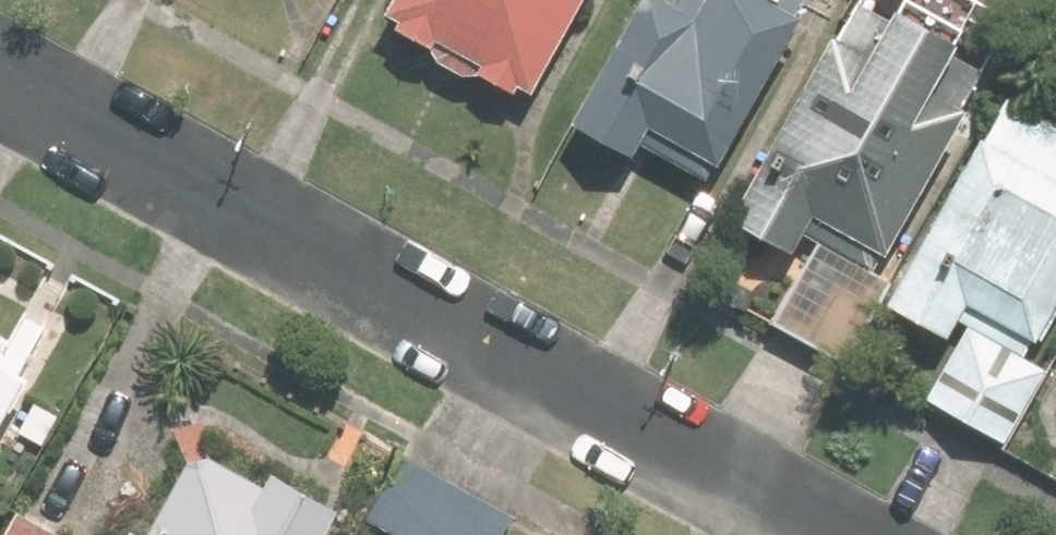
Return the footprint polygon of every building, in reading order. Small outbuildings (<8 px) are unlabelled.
[(582,0),(393,0),(385,13),(398,20),(394,28),(511,93),(515,85),(530,93),(582,0)] [(578,128),(637,160),(653,131),(725,172),(808,22),(801,17),(812,0),(716,0),(704,21),(668,0),(650,0),(578,128)] [(872,262),(882,245),(889,250),(971,104),(965,101),(985,64),(977,59),(982,50),(903,5),(896,19),(863,0),(861,0),(843,33),(836,29),(733,215),(793,248),(805,226),(823,236),(872,262)] [(883,304),(945,338),(956,319),(966,325),(924,399),(1001,440),(1044,365),(1020,352),(1026,339),(1035,344),(1055,308),(1055,123),(1009,97),(985,138),(978,134),(883,304)] [(894,274),(872,262),(823,236),(775,320),(847,360),(894,274)] [(23,379),(0,366),(0,423),(23,379)] [(508,517),(398,457),(363,521),(390,534),(498,534),(508,517)] [(214,460),(186,467),(150,534),(326,534),(337,514),(269,477),(264,487),(214,460)] [(2,534),(54,534),(14,513),(2,534)]
